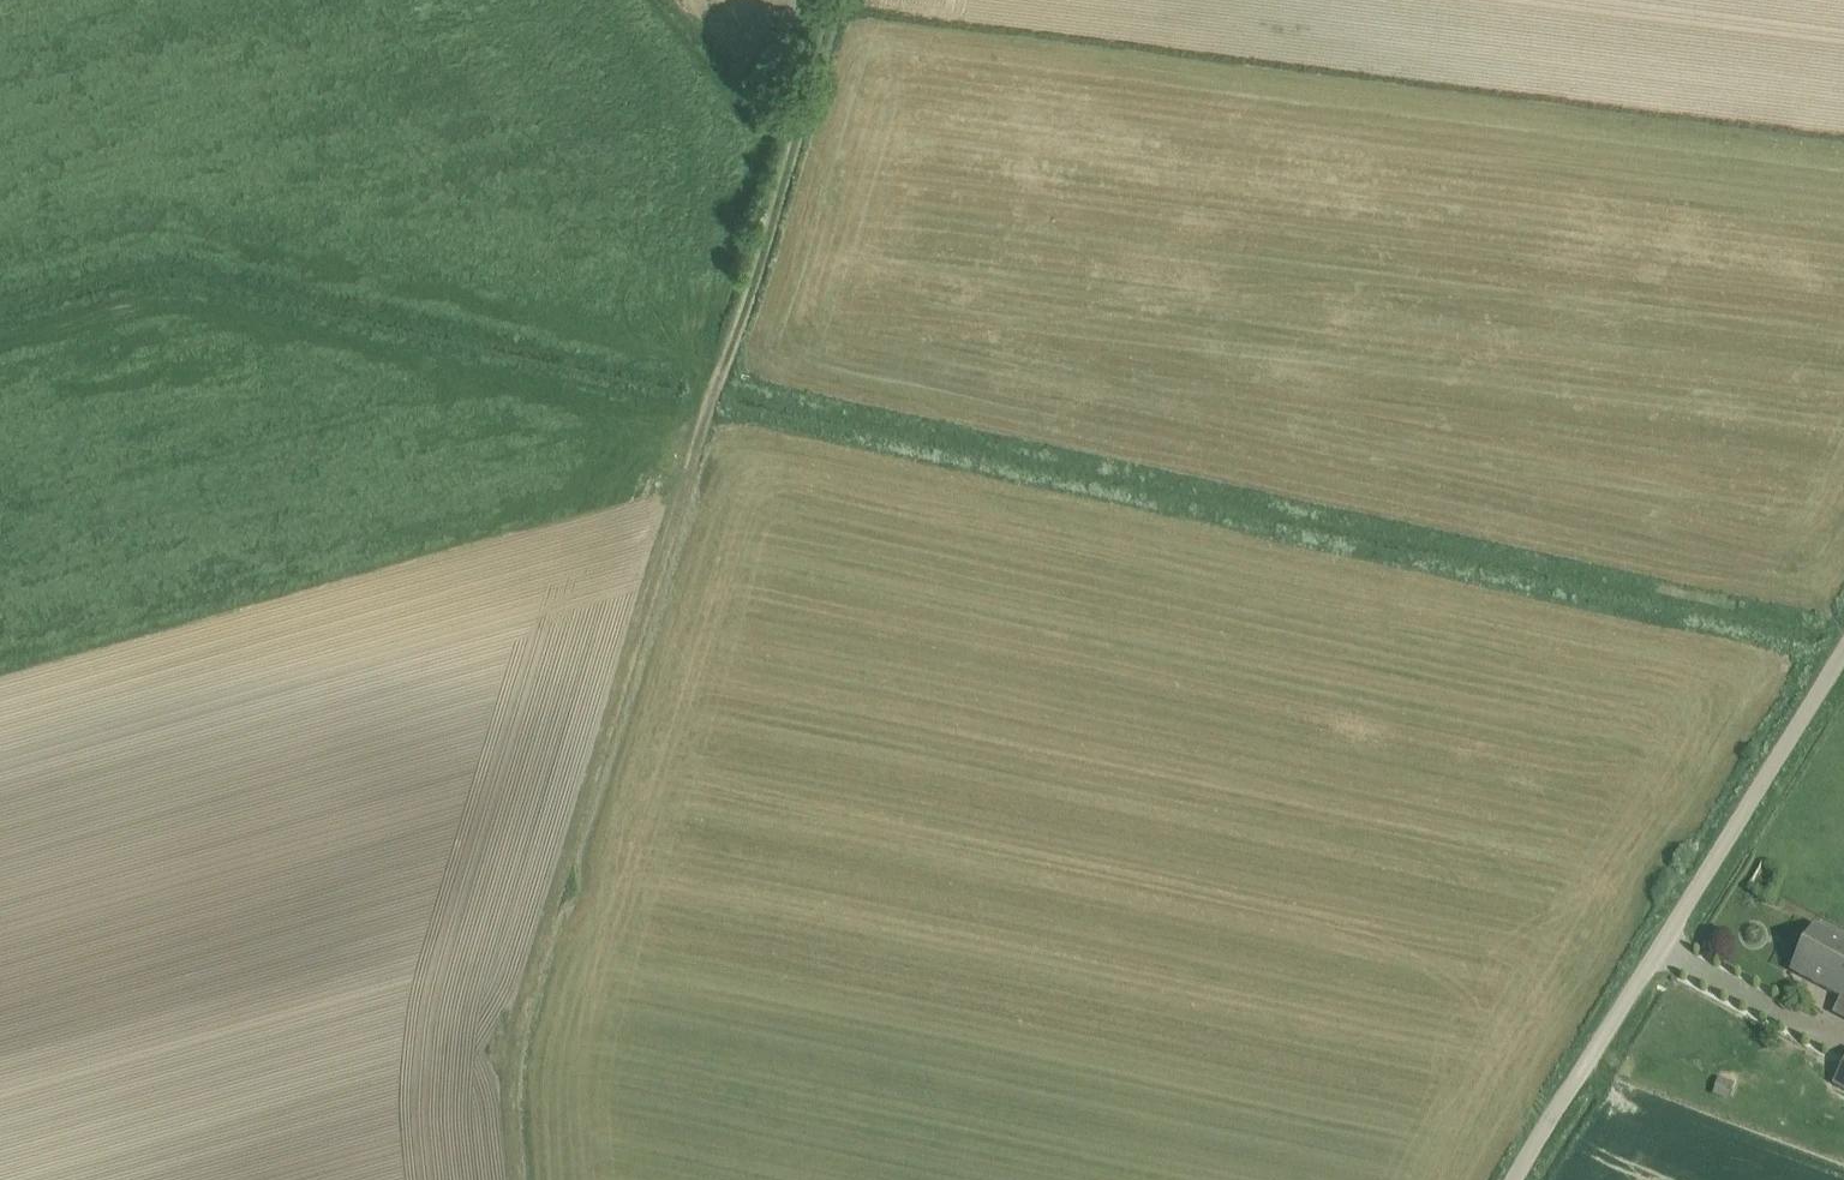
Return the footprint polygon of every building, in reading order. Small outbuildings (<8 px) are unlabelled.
[(1802,978),(1843,1000),(1843,943),(1815,927),(1791,972),(1802,978)] [(1843,1090),(1843,1066),(1834,1084),(1843,1090)] [(1729,1101),(1736,1084),(1720,1078),(1713,1095),(1729,1101)]
